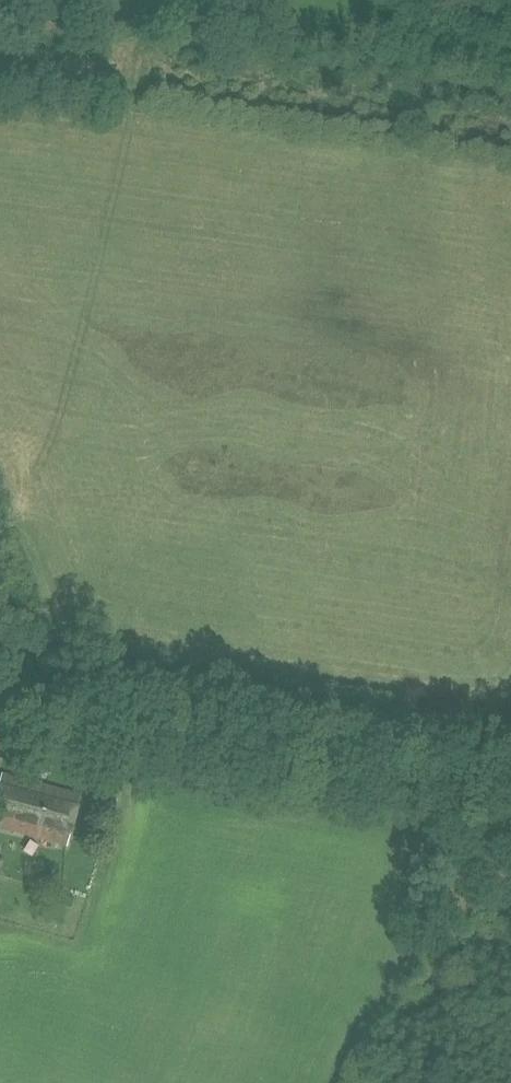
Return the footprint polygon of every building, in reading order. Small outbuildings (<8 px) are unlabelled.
[(80,794),(2,774),(0,782),(0,828),(66,845),(80,794)]
